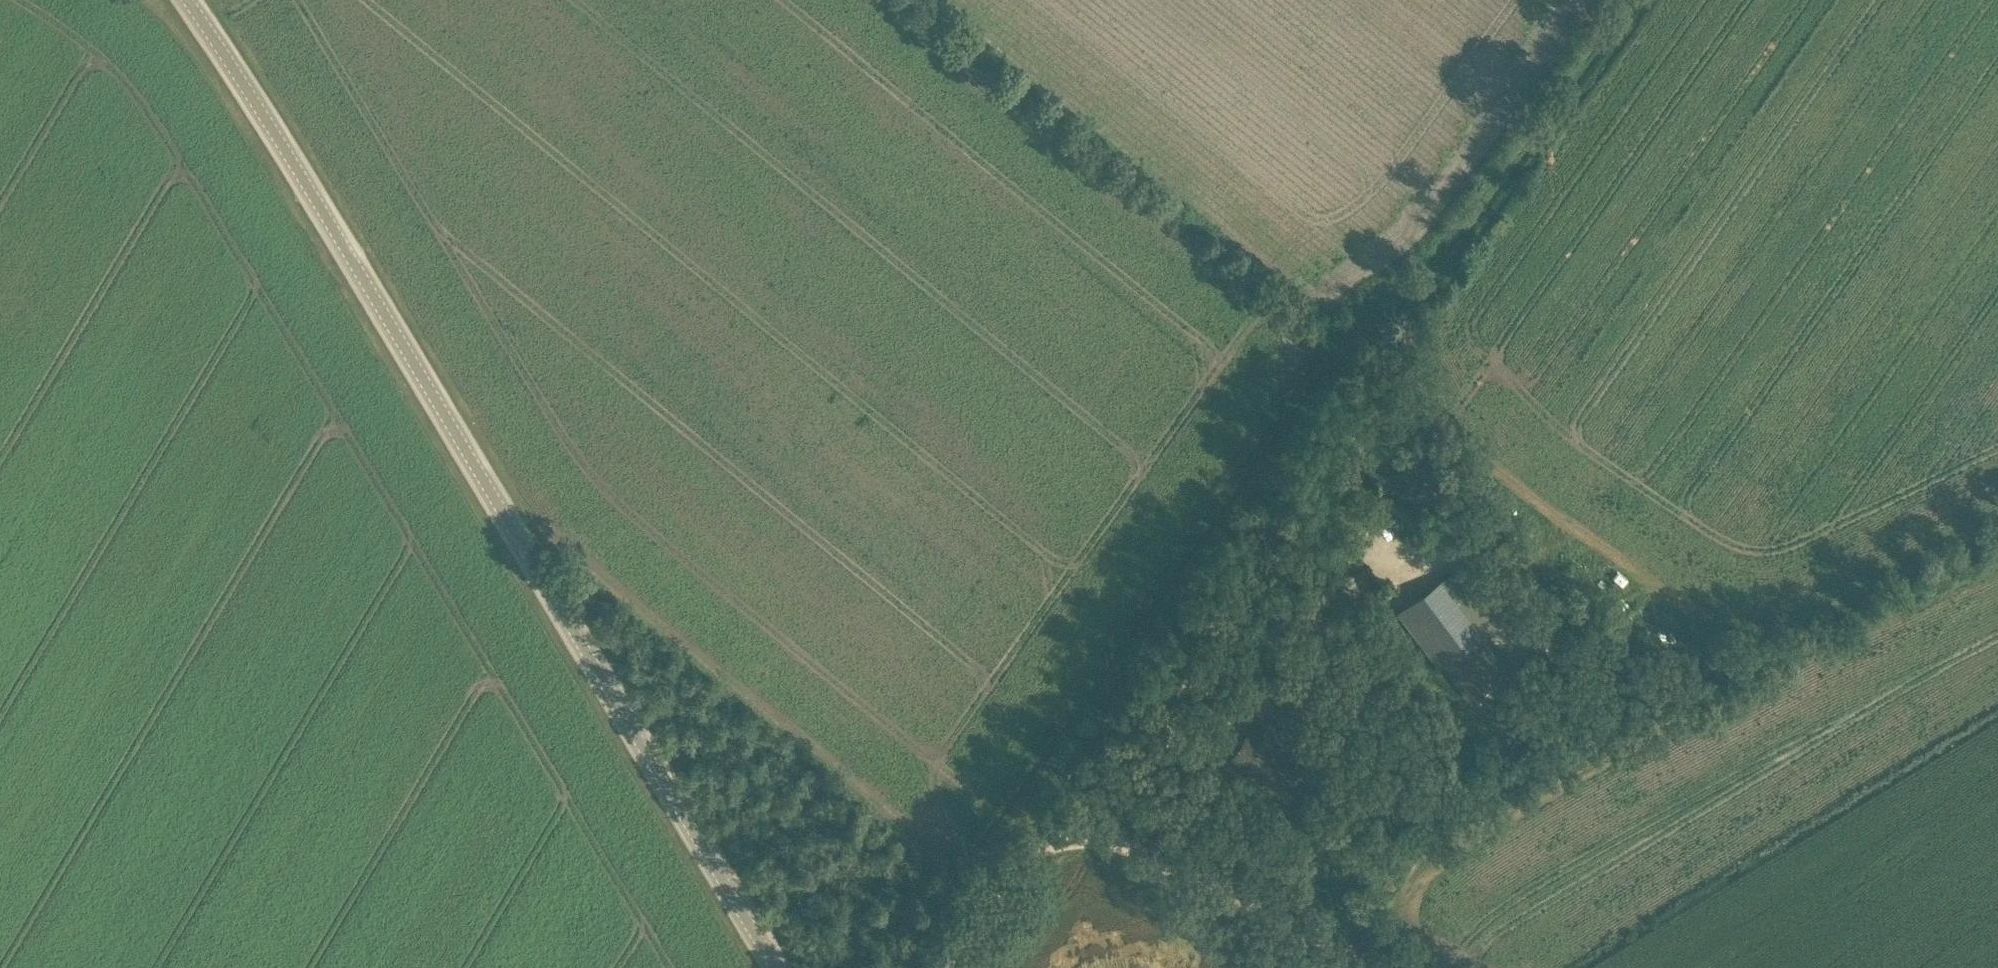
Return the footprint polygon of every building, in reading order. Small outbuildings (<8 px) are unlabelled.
[(1467,559),(1399,611),(1440,665),(1442,663),(1469,698),(1508,669),(1483,636),(1510,616),(1467,559)] [(1284,790),(1301,762),(1272,745),(1282,728),(1259,714),(1249,731),(1248,730),(1231,759),(1284,790)]
